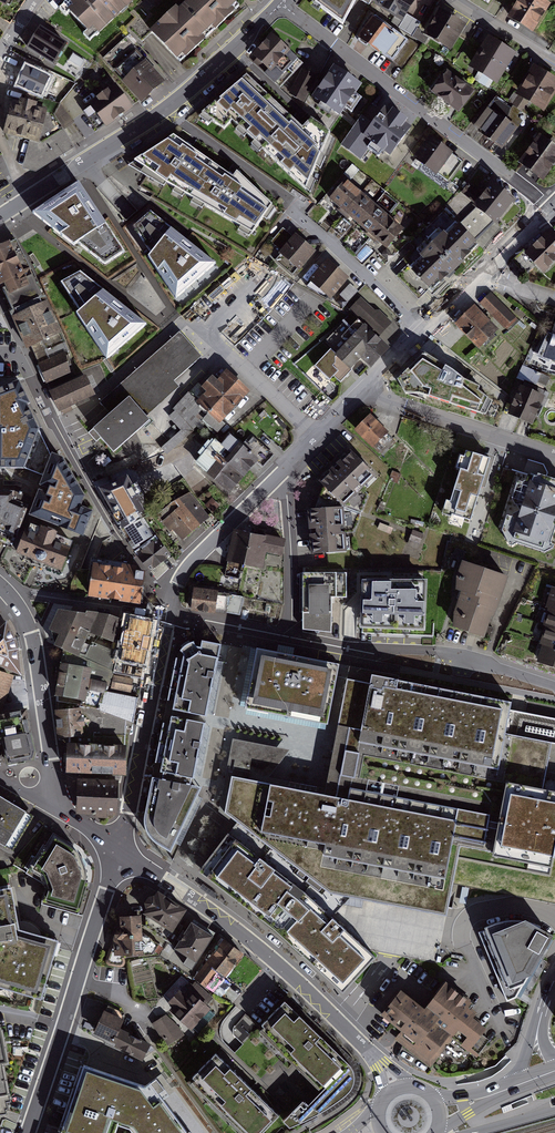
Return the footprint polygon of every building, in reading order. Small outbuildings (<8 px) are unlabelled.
[(131,0),(74,0),(69,4),(102,38),(136,5),(131,0)] [(154,35),(182,64),(241,9),(233,0),(183,0),(187,4),(154,35)] [(310,2),(341,21),(354,0),(311,0),(310,2)] [(375,6),(401,23),(417,0),(379,0),(375,6)] [(491,8),(497,0),(478,0),(491,8)] [(536,0),(520,0),(509,19),(533,33),(548,7),(536,0)] [(466,29),(441,12),(425,36),(450,53),(466,29)] [(406,44),(372,20),(356,41),(390,66),(406,44)] [(67,47),(40,31),(29,51),(56,66),(67,47)] [(273,37),(253,57),(269,74),(290,54),(273,37)] [(514,58),(486,40),(468,69),(496,87),(514,58)] [(142,59),(121,79),(140,99),(161,79),(142,59)] [(50,74),(22,62),(13,84),(41,96),(50,74)] [(534,70),(516,97),(543,114),(554,95),(554,83),(534,70)] [(305,103),(316,79),(300,71),(288,96),(305,103)] [(338,120),(360,89),(335,71),(313,101),(338,120)] [(473,95),(447,73),(431,92),(457,114),(473,95)] [(323,149),(243,78),(212,109),(302,193),(323,149)] [(116,82),(89,102),(105,124),(132,104),(116,82)] [(48,108),(12,99),(3,133),(30,140),(39,142),(48,108)] [(360,162),(372,146),(392,160),(414,129),(382,106),(364,130),(358,125),(341,149),(360,162)] [(514,132),(491,113),(476,131),(500,150),(514,132)] [(39,142),(30,140),(23,166),(37,169),(72,147),(61,131),(42,143),(39,142)] [(536,136),(516,162),(539,180),(554,160),(554,151),(536,136)] [(273,212),(166,137),(124,166),(250,239),(273,212)] [(451,157),(430,142),(417,159),(438,175),(451,157)] [(346,180),(328,201),(385,251),(403,230),(346,180)] [(515,204),(491,185),(474,205),(498,225),(515,204)] [(125,257),(80,190),(34,219),(102,270),(125,257)] [(179,301),(214,267),(149,216),(132,228),(179,301)] [(478,254),(454,227),(409,268),(433,295),(478,254)] [(552,230),(522,257),(541,279),(554,267),(554,233),(552,230)] [(315,252),(294,235),(273,260),(295,277),(315,252)] [(0,250),(0,293),(3,301),(16,329),(26,352),(60,337),(18,242),(0,250)] [(249,259),(238,270),(246,279),(258,268),(249,259)] [(349,280),(327,262),(309,282),(331,301),(349,280)] [(57,286),(107,364),(147,330),(79,275),(57,286)] [(349,282),(342,292),(349,298),(357,288),(349,282)] [(353,307),(379,330),(389,318),(363,295),(353,307)] [(492,296),(482,306),(505,330),(515,320),(492,296)] [(474,310),(459,325),(482,348),(497,333),(474,310)] [(380,335),(365,321),(333,356),(327,350),(309,371),(330,390),(345,374),(363,355),(373,364),(391,345),(380,335)] [(542,358),(554,363),(554,323),(542,358)] [(180,335),(99,407),(108,417),(92,432),(96,436),(100,441),(113,455),(150,422),(147,419),(179,390),(174,385),(202,360),(180,335)] [(499,407),(424,352),(397,378),(405,393),(419,392),(494,418),(499,407)] [(66,355),(38,367),(46,385),(74,373),(66,355)] [(222,429),(251,397),(225,374),(197,405),(222,429)] [(85,377),(48,393),(59,416),(95,399),(85,377)] [(29,523),(83,543),(92,516),(82,513),(84,509),(86,502),(64,463),(52,459),(47,450),(39,434),(19,384),(0,390),(0,474),(24,475),(26,470),(45,478),(29,523)] [(543,398),(520,389),(509,417),(532,426),(543,398)] [(176,408),(169,414),(181,428),(160,446),(167,453),(195,430),(176,408)] [(370,413),(355,427),(373,446),(388,432),(377,421),(370,413)] [(197,466),(225,494),(234,486),(246,474),(257,463),(228,435),(197,466)] [(334,464),(319,479),(342,503),(374,472),(350,448),(334,464)] [(493,457),(462,448),(444,505),(476,515),(493,457)] [(401,473),(392,470),(390,476),(395,478),(394,481),(398,482),(401,473)] [(524,475),(504,543),(549,556),(554,537),(554,485),(524,475)] [(0,492),(0,533),(15,541),(31,497),(15,492),(0,492)] [(172,532),(184,545),(200,531),(209,523),(186,497),(161,519),(172,532)] [(212,499),(205,506),(213,514),(220,507),(212,499)] [(343,506),(309,509),(313,551),(346,548),(343,506)] [(139,517),(120,530),(134,551),(154,538),(139,517)] [(29,528),(18,559),(61,575),(73,544),(29,528)] [(282,537),(232,529),(230,543),(227,560),(262,566),(265,552),(280,554),(282,537)] [(156,541),(137,556),(150,573),(155,570),(170,559),(156,541)] [(505,573),(463,558),(454,583),(462,585),(460,590),(450,621),(485,633),(505,573)] [(140,605),(145,573),(93,566),(89,598),(114,602),(140,605)] [(346,574),(303,573),(301,628),(332,629),(333,598),(345,598),(346,574)] [(426,576),(363,576),(363,603),(363,633),(426,634),(426,576)] [(218,589),(194,586),(191,608),(215,611),(218,589)] [(546,608),(554,610),(554,590),(549,589),(546,608)] [(115,641),(121,617),(112,615),(55,603),(52,612),(47,624),(56,629),(52,640),(64,645),(79,653),(89,630),(115,641)] [(543,627),(554,629),(554,610),(546,608),(543,627)] [(155,619),(125,612),(115,672),(143,677),(149,654),(155,619)] [(6,617),(0,624),(0,665),(22,674),(20,646),(6,617)] [(539,646),(554,649),(554,629),(543,627),(539,646)] [(203,719),(219,646),(193,641),(186,644),(180,649),(169,710),(203,719)] [(292,651),(253,644),(242,703),(280,710),(282,710),(315,717),(331,720),(342,660),(292,651)] [(79,653),(64,645),(61,659),(83,663),(84,655),(79,653)] [(536,665),(554,669),(554,649),(539,646),(536,665)] [(85,696),(91,664),(83,663),(61,659),(55,690),(85,696)] [(0,670),(0,758),(6,755),(7,761),(36,757),(27,718),(26,705),(2,711),(14,674),(0,670)] [(137,695),(143,677),(115,672),(112,690),(137,695)] [(511,704),(349,672),(339,726),(347,727),(338,777),(335,795),(323,794),(268,784),(285,750),(233,738),(224,772),(218,809),(236,822),(199,868),(236,899),(253,913),(343,991),(376,954),(287,882),(297,867),(330,893),(443,914),(452,856),(482,861),(548,875),(552,859),(554,859),(554,721),(509,712),(511,704)] [(132,718),(137,695),(112,690),(105,688),(100,711),(132,718)] [(79,705),(54,708),(57,733),(66,732),(82,730),(79,705)] [(196,749),(202,726),(167,717),(157,771),(190,779),(196,749)] [(66,732),(66,740),(82,740),(82,730),(66,732)] [(82,740),(66,740),(65,769),(125,771),(126,741),(82,740)] [(78,793),(77,809),(117,811),(118,779),(78,777),(78,793)] [(170,848),(201,786),(155,777),(146,819),(146,828),(152,836),(170,848)] [(0,796),(0,842),(13,850),(33,816),(0,796)] [(80,850),(50,831),(26,868),(49,882),(45,904),(81,915),(89,886),(92,874),(80,850)] [(0,890),(0,993),(39,1003),(50,962),(56,941),(18,930),(10,888),(0,890)] [(186,911),(157,892),(143,913),(172,932),(186,911)] [(144,928),(140,913),(119,914),(120,930),(115,930),(108,960),(123,961),(123,957),(155,955),(164,944),(144,928)] [(191,919),(175,946),(197,960),(214,933),(191,919)] [(519,921),(479,934),(506,1003),(518,997),(549,941),(519,921)] [(243,953),(224,938),(194,976),(213,991),(243,953)] [(396,1040),(430,1067),(452,1040),(476,1056),(489,1042),(480,1036),(487,1028),(473,1018),(476,1014),(468,1008),(472,1002),(445,982),(425,1009),(401,991),(381,1015),(397,1028),(402,1032),(396,1040)] [(210,1007),(188,985),(168,1004),(190,1027),(210,1007)] [(347,1065),(284,1000),(257,1027),(310,1087),(280,1121),(290,1132),(346,1099),(352,1083),(347,1065)] [(152,1022),(167,1046),(183,1036),(169,1012),(152,1022)] [(123,1021),(104,1013),(94,1034),(113,1043),(118,1031),(123,1021)] [(9,1091),(4,1057),(7,1057),(2,1026),(0,1026),(0,1092),(9,1091)] [(115,1046),(142,1059),(149,1046),(118,1031),(113,1043),(116,1044),(115,1046)] [(214,1052),(186,1080),(238,1132),(266,1132),(280,1119),(214,1052)] [(81,1063),(61,1132),(103,1132),(109,1117),(129,1123),(135,1132),(189,1132),(163,1100),(169,1095),(156,1078),(145,1086),(81,1063)]
